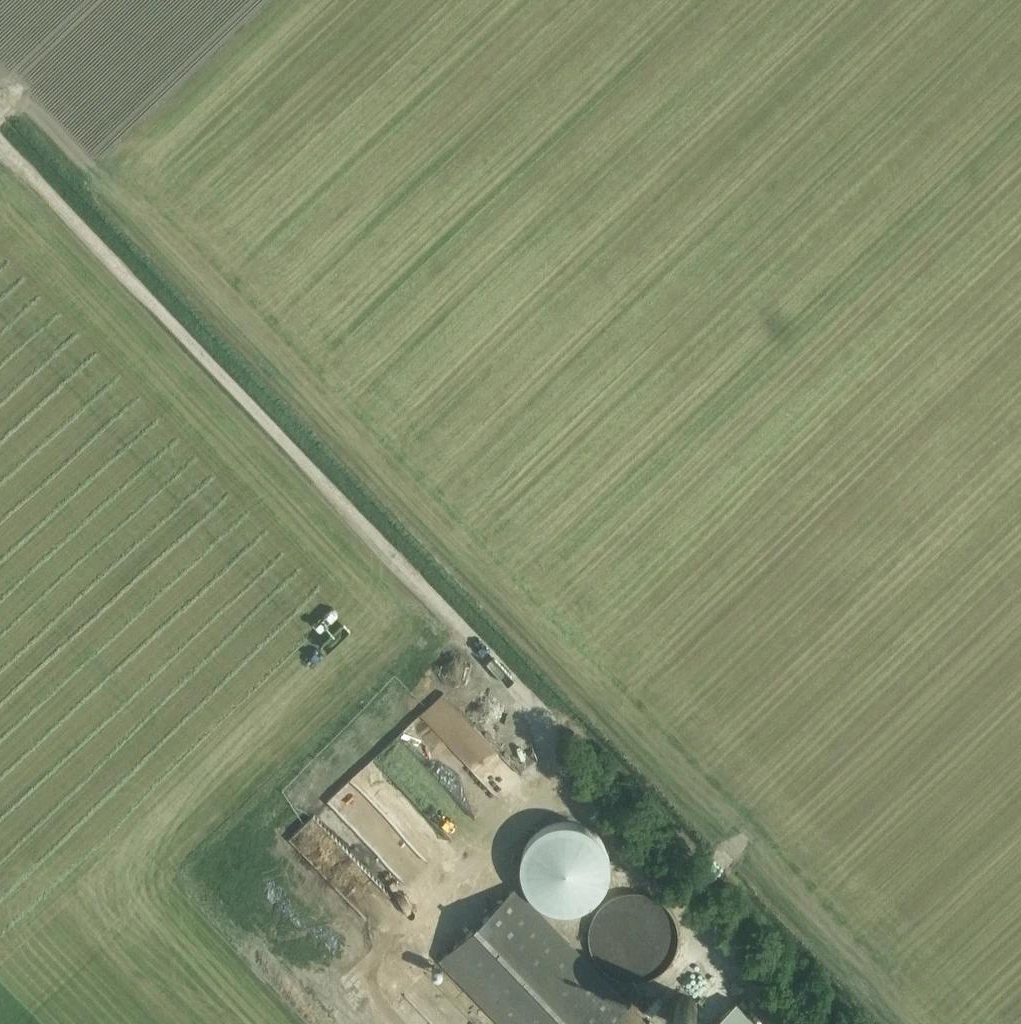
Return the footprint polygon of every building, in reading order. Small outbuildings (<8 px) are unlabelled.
[(523,783),(448,706),(426,728),(500,805),(523,783)] [(382,772),(421,815),(444,794),(405,752),(382,772)] [(602,894),(603,892),(606,888),(608,884),(610,880),(611,875),(612,870),(612,865),(612,861),(611,856),(610,851),(608,847),(606,843),(603,838),(600,835),(597,831),(593,828),(589,826),(585,824),(580,822),(576,821),(571,820),(566,820),(561,820),(556,821),(552,822),(547,824),(543,826),(539,828),(535,831),(532,835),(529,838),(526,842),(524,847),(522,851),(521,856),(520,861),(520,865),(520,870),(521,875),(522,880),(524,884),(526,888),(529,892),(532,896),(535,900),(539,903),(543,905),(547,907),(552,909),(556,910),(561,911),(565,911),(570,911),(575,911),(579,910),(584,908),(588,906),(592,903),(596,901),(599,897),(602,894)] [(517,887),(441,959),(503,1023),(648,1023),(517,887)] [(736,1001),(712,1023),(759,1023),(736,1001)]
